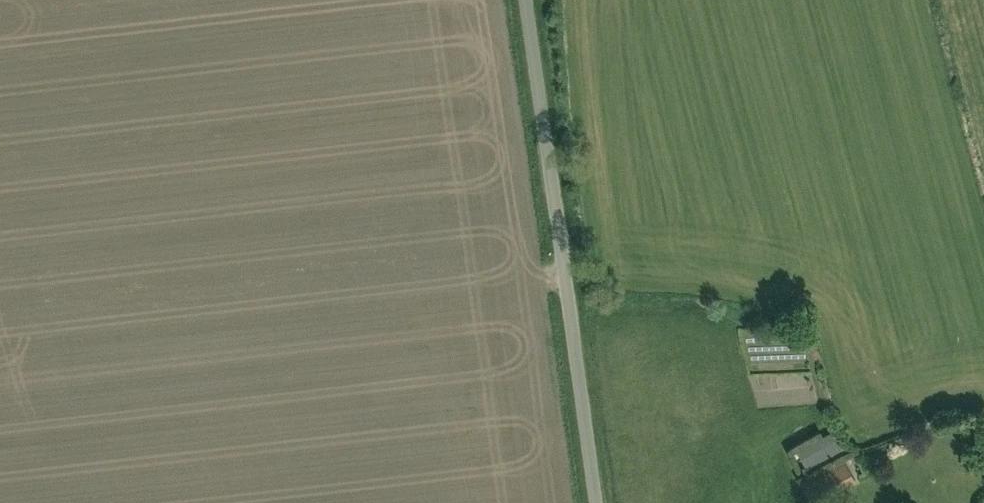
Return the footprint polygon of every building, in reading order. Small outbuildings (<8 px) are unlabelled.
[(806,467),(842,446),(833,430),(797,451),(806,467)] [(855,480),(845,457),(801,480),(813,502),(814,502),(855,480)]
